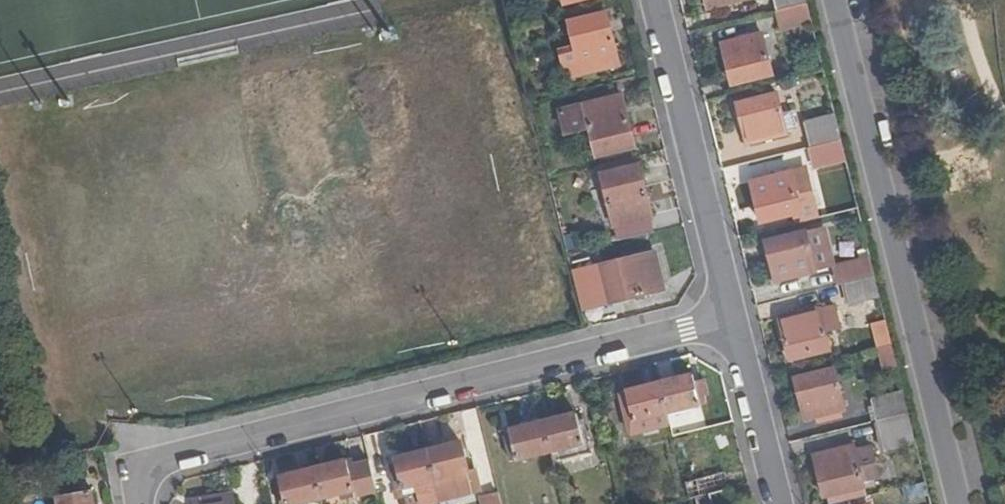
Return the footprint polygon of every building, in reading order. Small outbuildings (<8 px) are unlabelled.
[(779,11),(808,4),(807,0),(776,0),(779,11)] [(783,29),(813,21),(808,4),(779,11),(783,29)] [(617,62),(605,14),(567,23),(571,45),(560,48),(567,77),(617,62)] [(775,74),(765,35),(725,44),(735,85),(775,74)] [(789,133),(779,94),(739,104),(749,142),(789,133)] [(633,145),(620,95),(559,110),(564,134),(593,127),(600,154),(633,145)] [(805,122),(811,147),(842,138),(836,113),(805,122)] [(818,174),(849,167),(842,138),(811,147),(818,174)] [(650,217),(638,165),(604,173),(616,226),(650,217)] [(803,212),(793,173),(754,182),(763,222),(803,212)] [(835,264),(825,229),(822,227),(769,241),(779,282),(831,268),(835,264)] [(666,287),(658,249),(606,262),(615,300),(666,287)] [(870,256),(844,264),(848,283),(876,275),(870,256)] [(834,266),(839,285),(845,284),(848,283),(844,264),(834,266)] [(851,304),(881,296),(876,275),(848,283),(845,284),(851,304)] [(578,292),(582,303),(605,297),(602,286),(578,292)] [(828,335),(844,331),(837,307),(782,321),(791,358),(831,348),(828,335)] [(874,324),(881,348),(893,344),(887,320),(874,324)] [(846,410),(837,370),(797,379),(808,420),(846,410)] [(694,376),(660,383),(667,413),(701,405),(699,396),(696,383),(694,376)] [(667,413),(660,383),(626,391),(628,399),(623,400),(631,434),(670,425),(667,413)] [(873,401),(879,421),(910,413),(905,392),(873,401)] [(910,413),(879,421),(887,452),(918,444),(910,413)] [(578,415),(544,423),(551,451),(584,443),(579,421),(578,415)] [(584,443),(551,451),(554,462),(593,453),(585,419),(579,421),(584,443)] [(551,451),(544,423),(511,431),(513,439),(518,460),(551,451)] [(518,460),(513,439),(508,440),(513,461),(518,460)] [(462,444),(428,452),(436,481),(457,476),(469,473),(464,451),(462,444)] [(881,475),(875,453),(858,450),(857,447),(816,457),(826,496),(867,486),(864,479),(881,475)] [(469,449),(464,451),(469,473),(478,470),(476,459),(473,459),(469,449)] [(436,481),(428,452),(394,460),(395,467),(402,488),(421,485),(436,481)] [(371,462),(356,465),(351,466),(349,460),(314,469),(322,498),(323,503),(349,503),(347,499),(379,492),(371,462)] [(402,488),(395,467),(391,469),(396,490),(402,488)] [(314,469),(281,477),(282,484),(288,503),(291,503),(322,498),(314,469)] [(713,494),(730,490),(725,472),(697,480),(701,497),(713,494)] [(457,476),(436,481),(441,501),(462,496),(457,476)] [(436,481),(421,485),(426,503),(430,503),(441,501),(436,481)] [(282,484),(278,485),(283,503),(288,503),(282,484)] [(60,503),(95,503),(93,490),(72,493),(58,495),(60,503)] [(730,490),(713,494),(715,503),(734,503),(730,490)] [(501,491),(481,496),(483,503),(505,503),(501,491)] [(234,493),(197,499),(198,503),(236,503),(234,493)] [(713,494),(701,497),(696,498),(698,503),(715,503),(713,494)]
